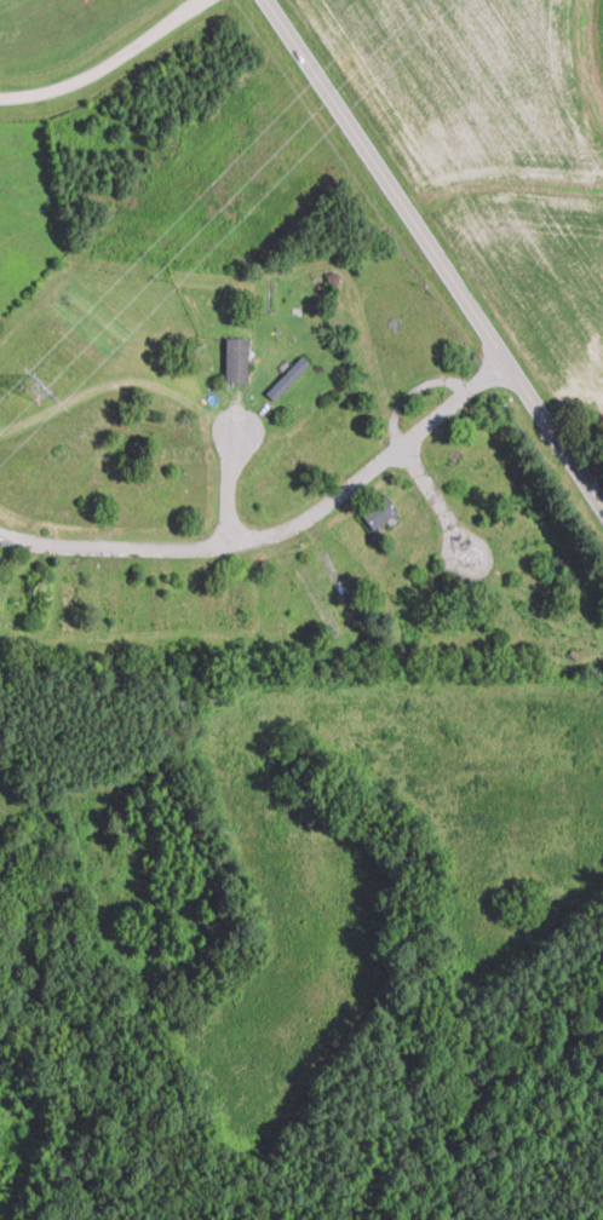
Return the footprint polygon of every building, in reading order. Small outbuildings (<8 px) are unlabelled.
[(225,336),(225,380),(246,380),(246,336),(225,336)] [(308,364),(300,356),(266,391),(274,398),(308,364)] [(396,511),(385,493),(358,510),(371,528),(396,511)]
